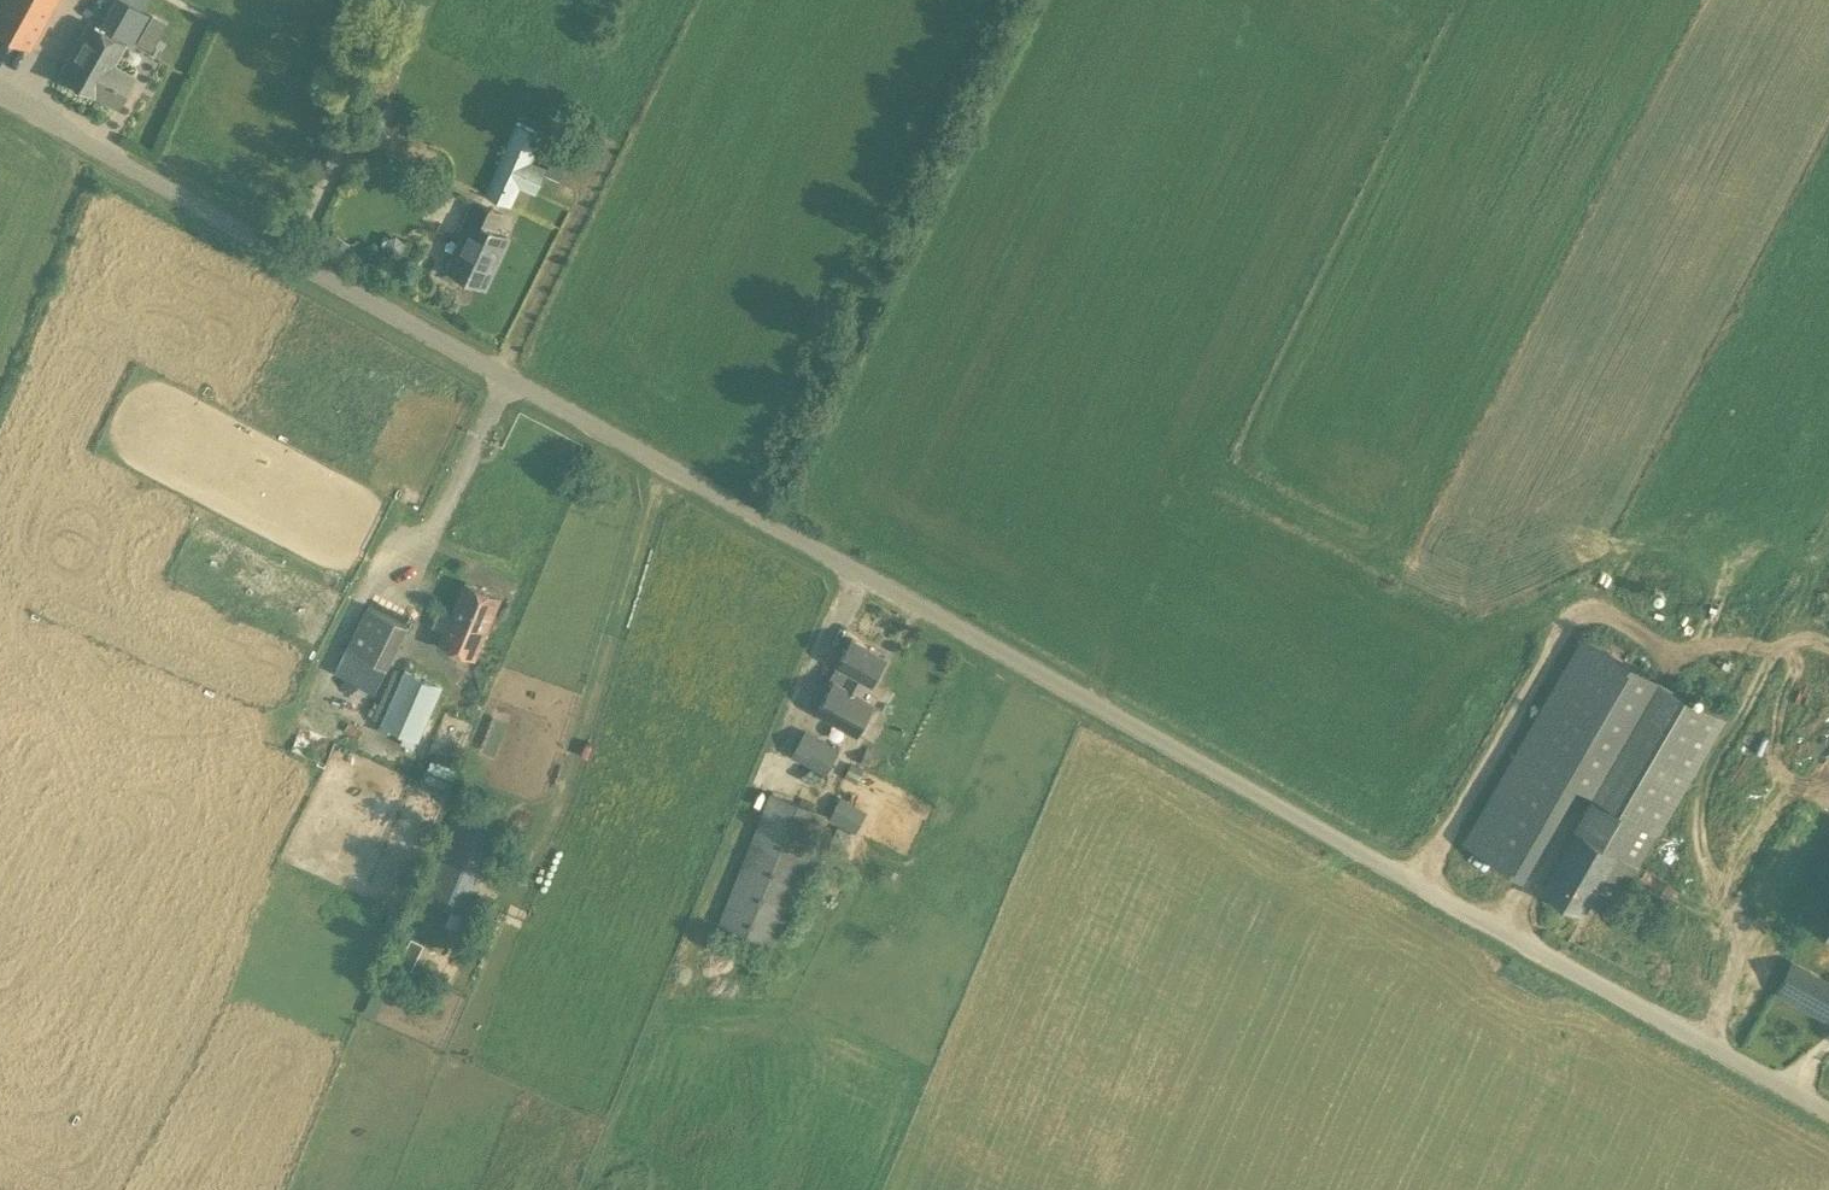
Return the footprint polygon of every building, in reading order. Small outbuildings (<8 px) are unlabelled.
[(30,48),(56,0),(0,0),(0,32),(30,48)] [(126,44),(144,11),(141,10),(147,0),(114,0),(98,28),(86,22),(57,74),(96,94),(95,95),(117,107),(134,76),(114,65),(126,44)] [(517,121),(485,193),(513,205),(521,185),(537,192),(549,167),(532,160),(544,133),(517,121)] [(510,236),(497,230),(506,211),(475,197),(458,234),(462,236),(447,269),(487,287),(510,236)] [(476,658),(501,596),(465,581),(440,643),(476,658)] [(409,625),(369,604),(336,670),(376,690),(409,625)] [(853,638),(839,664),(831,679),(835,681),(818,711),(859,735),(877,702),(865,695),(886,656),(853,638)] [(1574,781),(1598,794),(1545,891),(1584,913),(1598,888),(1619,900),(1658,829),(1660,830),(1724,716),(1591,642),(1507,793),(1476,849),(1522,874),(1574,781)] [(391,727),(420,738),(443,688),(396,667),(374,717),(382,721),(379,728),(388,733),(391,727)] [(791,754),(826,774),(841,750),(806,729),(791,754)] [(827,814),(770,792),(719,922),(776,945),(827,814)] [(840,798),(830,816),(855,830),(865,813),(840,798)] [(453,882),(459,884),(484,823),(450,809),(414,900),(447,913),(455,894),(449,891),(453,882)] [(412,936),(399,962),(412,969),(426,943),(412,936)] [(1793,964),(1779,990),(1828,1018),(1828,984),(1793,964)]
